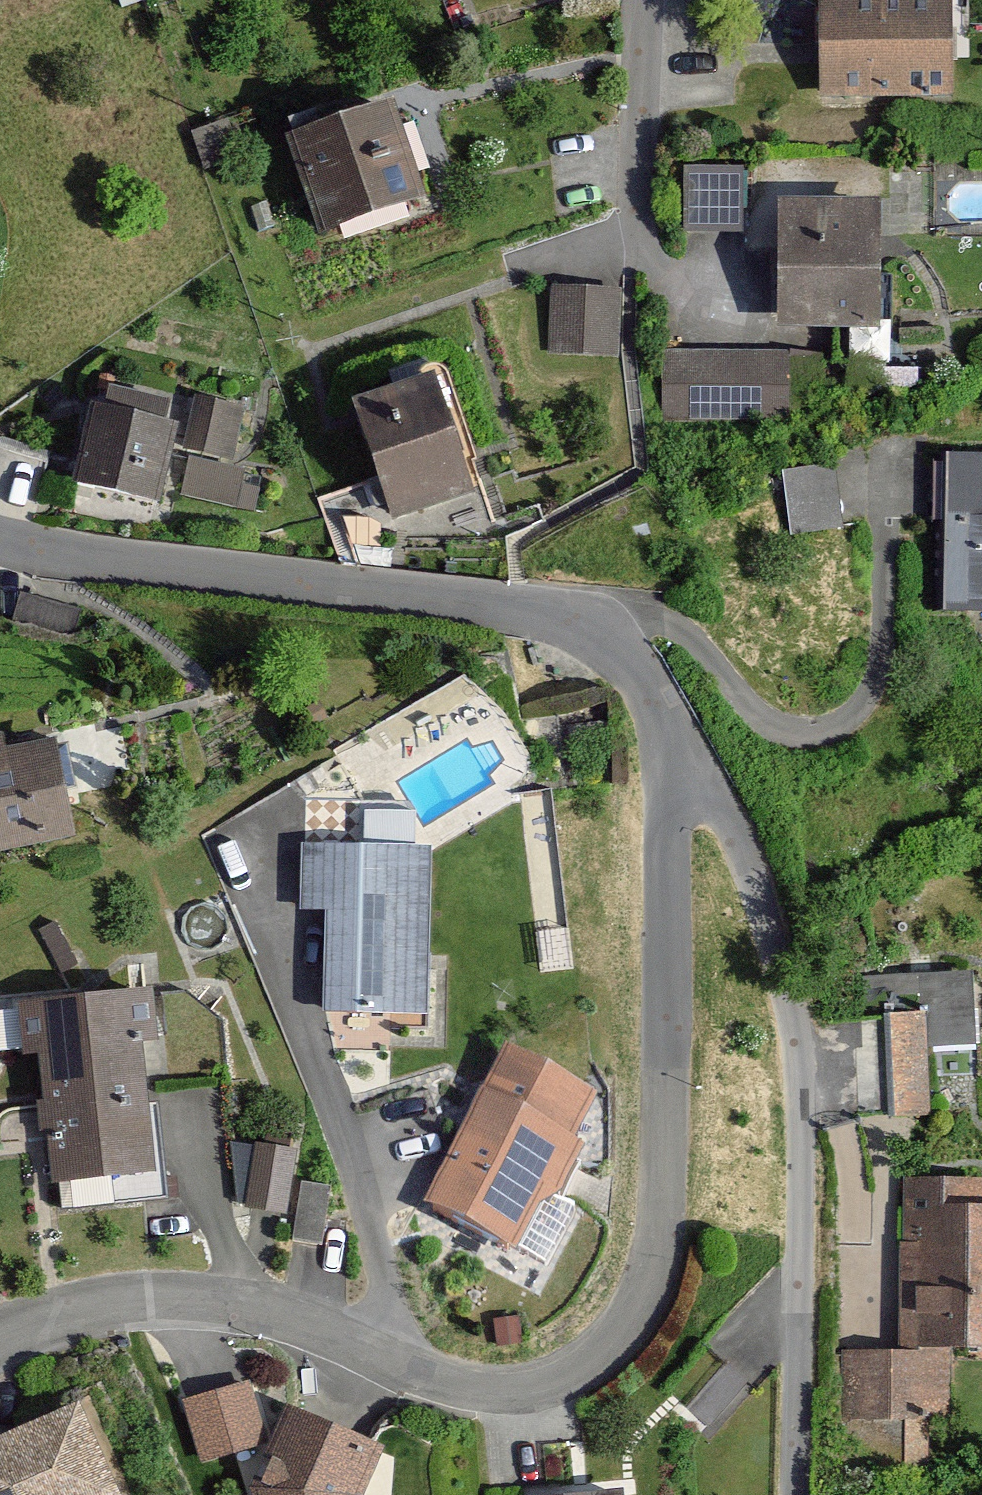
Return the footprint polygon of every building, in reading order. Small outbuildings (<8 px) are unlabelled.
[(821,93),(949,93),(948,0),(821,0),(821,93)] [(392,106),(288,138),(317,230),(421,199),(392,106)] [(873,204),(780,203),(778,323),(872,324),(873,204)] [(553,291),(554,352),(616,351),(616,290),(553,291)] [(783,352),(663,353),(664,419),(784,418),(783,352)] [(432,378),(357,404),(395,517),(471,491),(432,378)] [(105,409),(93,406),(77,481),(157,498),(173,425),(161,422),(165,403),(109,391),(105,409)] [(239,410),(197,400),(186,447),(229,457),(239,410)] [(933,455),(933,610),(981,610),(981,455),(933,455)] [(242,469),(193,460),(186,493),(236,502),(242,469)] [(789,520),(840,522),(843,465),(792,462),(789,520)] [(22,594),(14,623),(72,640),(81,611),(22,594)] [(0,738),(0,851),(74,837),(56,742),(3,752),(0,738)] [(429,847),(302,845),(301,907),(328,907),(326,1007),(427,1008),(429,847)] [(858,1019),(860,1115),(926,1114),(924,1046),(970,1045),(969,977),(868,979),(869,1019),(858,1019)] [(44,1050),(55,1178),(104,1174),(107,1199),(164,1194),(156,1105),(142,1106),(136,1041),(155,1039),(151,994),(21,1005),(25,1052),(44,1050)] [(503,1061),(480,1109),(570,1154),(594,1106),(503,1061)] [(426,1215),(517,1260),(570,1154),(480,1109),(426,1215)] [(237,1199),(295,1201),(297,1141),(239,1139),(237,1199)] [(902,1349),(842,1350),(843,1469),(905,1468),(904,1417),(950,1416),(949,1348),(981,1348),(981,1209),(981,1180),(900,1181),(902,1349)] [(217,1390),(182,1400),(200,1460),(235,1450),(217,1390)] [(0,1439),(0,1494),(115,1494),(118,1494),(77,1404),(0,1439)] [(252,1489),(254,1494),(358,1494),(379,1449),(289,1408),(252,1489)]
